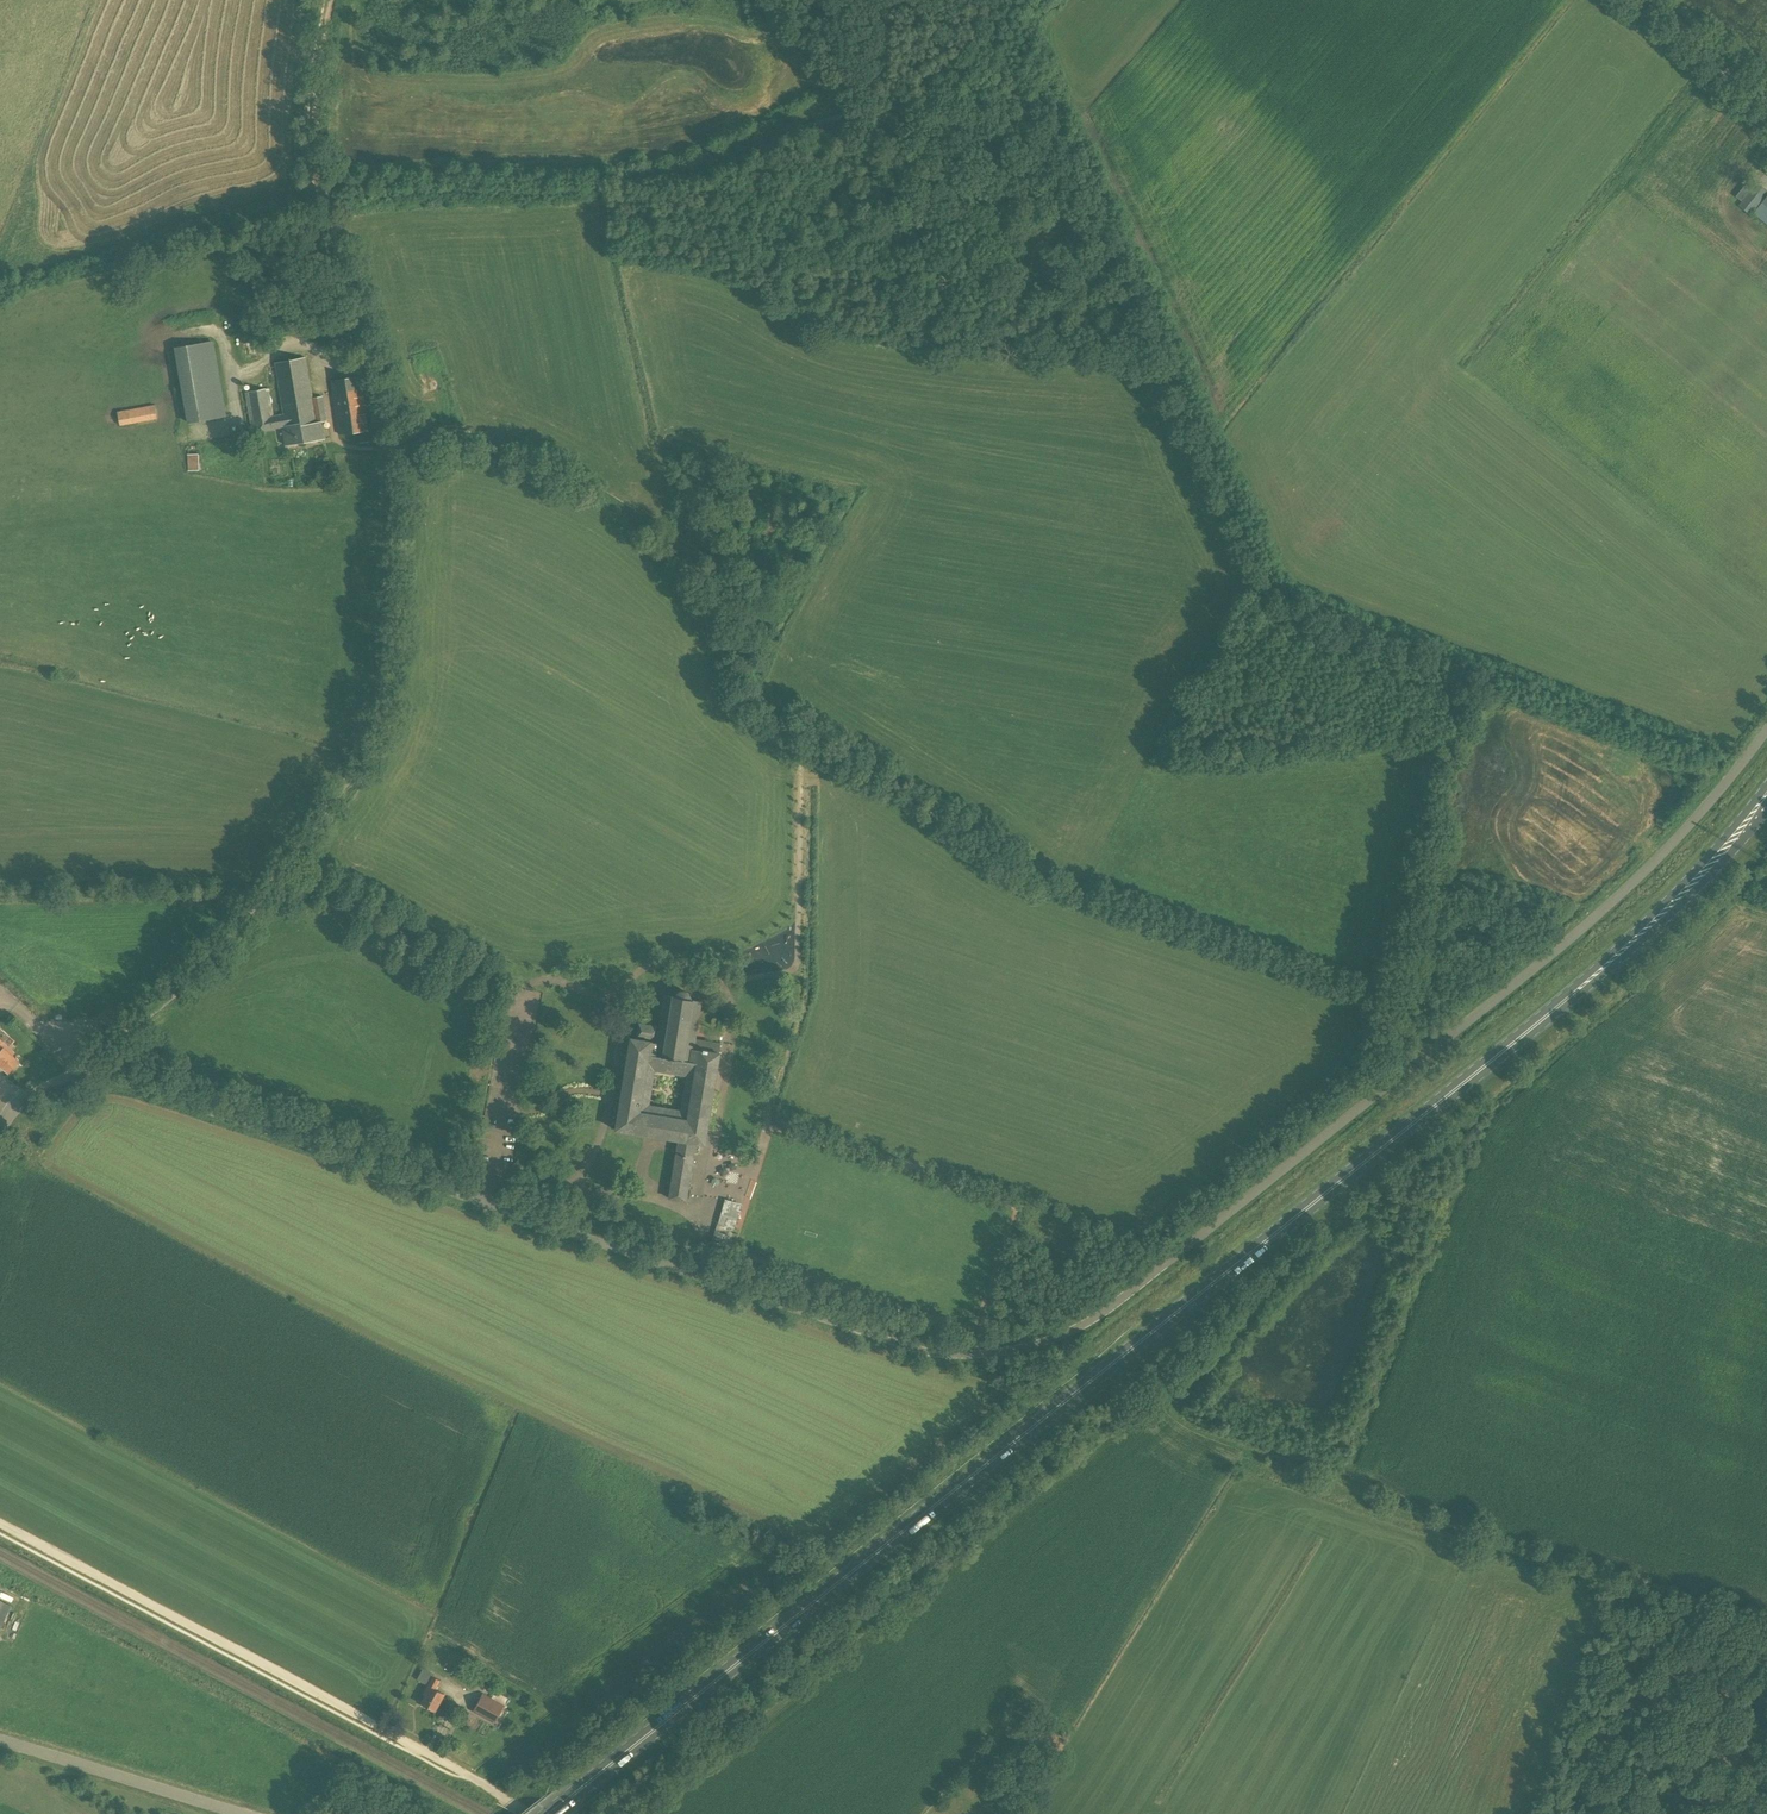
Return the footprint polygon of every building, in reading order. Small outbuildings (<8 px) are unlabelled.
[(1766,195),(1766,189),(1757,182),(1739,205),(1751,214),(1766,195)] [(188,423),(227,416),(214,341),(174,347),(188,423)] [(312,399),(305,358),(276,363),(284,415),(274,417),(269,389),(246,393),(253,432),(283,427),(286,445),(324,439),(321,422),(327,421),(323,397),(312,399)] [(371,441),(369,431),(361,377),(330,380),(338,435),(358,432),(360,443),(371,441)] [(120,426),(158,419),(155,405),(117,411),(120,426)] [(461,453),(463,442),(434,437),(432,448),(461,453)] [(188,470),(199,470),(199,454),(188,454),(188,470)] [(690,999),(690,996),(690,994),(690,993),(689,991),(688,990),(688,989),(687,989),(687,988),(685,987),(683,987),(682,987),(680,987),(678,988),(677,988),(676,989),(676,990),(675,991),(673,996),(666,995),(660,1032),(657,1031),(658,1027),(640,1024),(638,1036),(639,1036),(638,1039),(631,1038),(616,1130),(679,1140),(670,1197),(686,1200),(696,1143),(705,1144),(720,1053),(722,1043),(695,1039),(701,1001),(690,999)] [(19,1061),(13,1056),(16,1052),(0,1039),(0,1065),(9,1073),(19,1061)] [(774,1083),(783,1056),(777,1054),(769,1082),(774,1083)] [(734,1228),(741,1204),(725,1199),(718,1224),(717,1223),(713,1242),(724,1245),(729,1227),(734,1228)] [(435,1710),(444,1694),(435,1688),(440,1679),(433,1676),(424,1693),(425,1694),(421,1702),(435,1710)] [(492,1726),(494,1723),(505,1704),(483,1692),(472,1712),(486,1719),(485,1722),(492,1726)]
